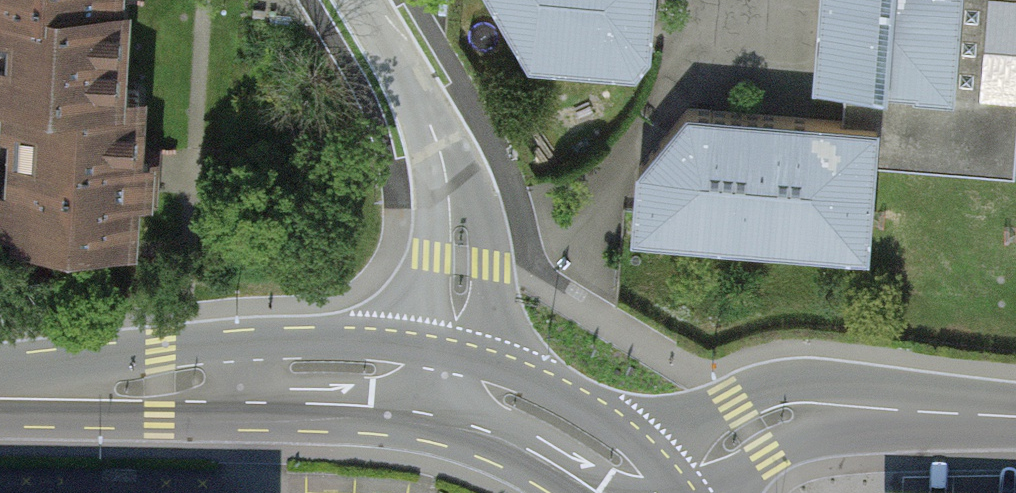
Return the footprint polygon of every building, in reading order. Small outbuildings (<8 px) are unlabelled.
[(0,4),(0,90),(16,91),(9,231),(128,236),(131,180),(135,97),(118,96),(123,0),(0,0),(0,4)] [(525,61),(640,69),(645,0),(483,0),(525,61)] [(839,119),(677,108),(630,165),(625,237),(863,254),(869,162),(1009,172),(1014,104),(1015,104),(1015,0),(810,0),(804,78),(841,81),(839,119)]
